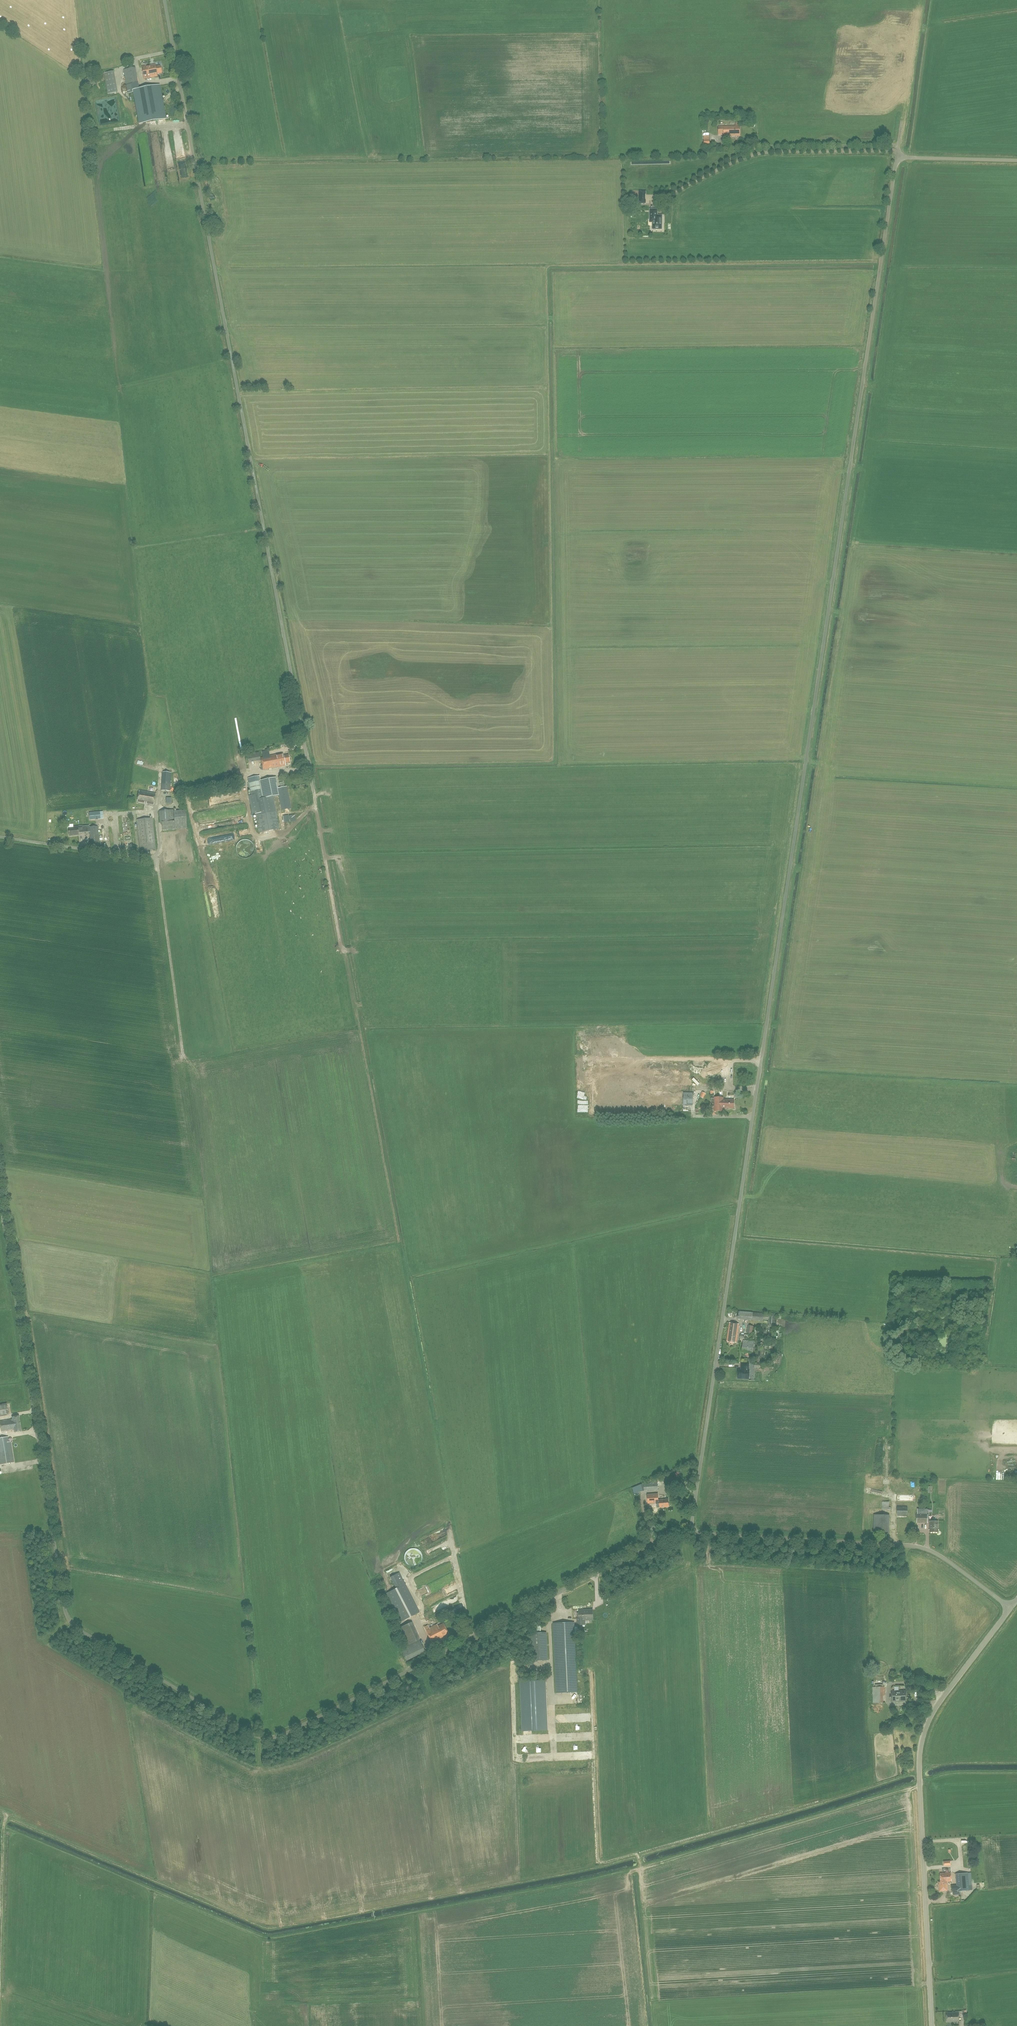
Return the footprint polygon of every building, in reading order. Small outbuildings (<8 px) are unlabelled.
[(156,67),(155,64),(141,67),(144,79),(157,76),(157,74),(162,73),(161,66),(156,67)] [(128,93),(139,91),(134,67),(123,69),(128,93)] [(107,94),(117,92),(113,71),(104,73),(107,94)] [(139,91),(134,92),(140,124),(165,119),(159,86),(139,89),(139,91)] [(740,136),(739,126),(739,122),(735,123),(736,126),(718,127),(718,135),(724,135),(724,137),(740,136)] [(650,218),(653,219),(653,225),(652,225),(652,229),(656,229),(661,229),(661,228),(662,228),(662,225),(661,225),(662,216),(657,216),(657,210),(650,209),(650,218)] [(270,756),(268,751),(262,752),(263,757),(261,758),(263,770),(286,765),(285,763),(290,762),(289,755),(284,756),(283,753),(270,756)] [(172,782),(172,778),(171,778),(171,772),(162,772),(161,790),(170,790),(170,782),(172,782)] [(252,795),(248,796),(252,814),(256,814),(259,832),(279,829),(275,811),(272,796),(279,795),(277,788),(275,778),(261,781),(260,776),(248,778),(249,783),(251,790),(252,795)] [(282,810),(291,808),(286,786),(277,788),(279,795),(282,810)] [(156,793),(139,790),(137,802),(154,805),(156,793)] [(173,811),(173,809),(159,810),(160,822),(162,822),(163,830),(187,827),(185,810),(173,811)] [(98,820),(98,819),(103,819),(103,812),(89,813),(90,820),(96,820),(98,820)] [(139,851),(156,849),(153,817),(136,819),(139,851)] [(78,833),(89,832),(89,831),(85,831),(84,826),(76,827),(76,828),(68,829),(69,836),(78,835),(78,833)] [(89,831),(89,832),(91,847),(99,846),(98,826),(89,827),(88,826),(84,826),(85,831),(89,831)] [(626,1042),(624,1045),(632,1051),(634,1048),(626,1042)] [(717,1081),(726,1081),(726,1066),(713,1067),(713,1075),(717,1075),(717,1081)] [(713,1075),(713,1067),(699,1067),(699,1081),(709,1081),(709,1075),(713,1075)] [(662,1109),(662,1099),(656,1099),(656,1092),(647,1092),(647,1109),(662,1109)] [(675,1092),(667,1092),(667,1099),(662,1099),(662,1109),(675,1109),(675,1092)] [(693,1093),(684,1093),(683,1105),(692,1105),(693,1093)] [(722,1100),(722,1097),(714,1097),(714,1098),(711,1098),(711,1103),(714,1103),(714,1111),(722,1111),(722,1108),(734,1108),(734,1100),(722,1100)] [(768,1320),(768,1314),(763,1314),(763,1313),(753,1312),(737,1311),(737,1319),(752,1320),(752,1319),(762,1320),(762,1319),(768,1320)] [(736,1342),(739,1324),(729,1322),(727,1341),(736,1342)] [(753,1352),(754,1342),(743,1340),(742,1351),(753,1352)] [(748,1370),(748,1363),(742,1363),(741,1370),(738,1370),(738,1378),(749,1379),(749,1370),(748,1370)] [(8,1415),(6,1403),(0,1404),(0,1416),(8,1415)] [(19,1416),(12,1417),(13,1419),(0,1421),(0,1426),(1,1431),(14,1429),(15,1432),(21,1431),(19,1416)] [(8,1436),(0,1438),(0,1464),(14,1462),(10,1441),(9,1442),(8,1436)] [(644,1490),(658,1489),(657,1480),(652,1480),(652,1483),(644,1484),(644,1485),(639,1485),(639,1490),(644,1490)] [(658,1500),(658,1494),(647,1494),(648,1503),(658,1503),(660,1503),(660,1507),(665,1507),(668,1506),(668,1500),(664,1500),(664,1499),(658,1500)] [(880,1515),(880,1531),(890,1531),(890,1512),(886,1512),(886,1515),(880,1515)] [(890,1512),(890,1531),(901,1532),(902,1516),(894,1516),(894,1512),(890,1512)] [(927,1523),(927,1514),(916,1514),(916,1523),(927,1523)] [(938,1532),(938,1521),(930,1521),(930,1532),(938,1532)] [(419,1563),(418,1560),(412,1562),(409,1553),(405,1554),(408,1562),(410,1562),(411,1566),(419,1563)] [(454,1574),(452,1570),(442,1574),(444,1578),(454,1574)] [(387,1593),(401,1621),(419,1612),(399,1572),(390,1577),(396,1588),(387,1593)] [(425,1599),(428,1605),(440,1600),(437,1593),(425,1599)] [(577,1625),(585,1624),(585,1620),(593,1619),(593,1609),(579,1609),(579,1618),(577,1618),(577,1625)] [(406,1659),(426,1650),(415,1627),(414,1628),(411,1621),(409,1622),(399,1626),(408,1645),(401,1648),(406,1659)] [(574,1625),(574,1622),(553,1623),(556,1695),(577,1694),(574,1634),(577,1634),(577,1625),(574,1625)] [(429,1628),(428,1625),(423,1627),(432,1643),(448,1634),(443,1623),(438,1626),(437,1624),(429,1628)] [(532,1660),(547,1660),(546,1632),(531,1632),(532,1660)] [(520,1681),(522,1731),(548,1730),(545,1680),(520,1681)] [(883,1686),(883,1684),(875,1684),(875,1686),(872,1686),(872,1703),(883,1702),(883,1694),(884,1695),(884,1686),(883,1686)] [(892,1701),(906,1701),(906,1690),(892,1691),(892,1701)] [(940,1873),(940,1882),(946,1881),(951,1881),(951,1872),(940,1873)] [(960,1894),(960,1891),(969,1890),(968,1885),(972,1885),(971,1873),(956,1874),(957,1885),(952,1885),(952,1892),(953,1891),(953,1895),(960,1894)] [(947,1890),(946,1881),(940,1882),(939,1882),(940,1891),(947,1890)] [(947,2021),(958,2021),(958,2012),(947,2013),(947,2021)]
